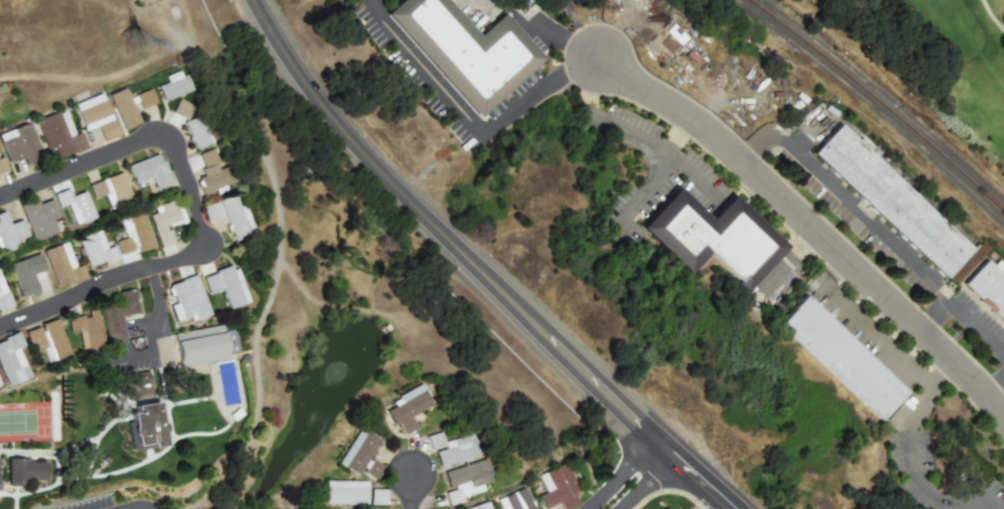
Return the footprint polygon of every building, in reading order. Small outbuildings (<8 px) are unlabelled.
[(389,12),(402,0),(439,0),(476,40),(500,18),(535,56),(477,109),(442,71),(389,12)] [(153,86),(159,101),(186,91),(178,69),(161,76),(163,82),(153,86)] [(135,123),(122,87),(106,93),(119,129),(135,123)] [(132,94),(137,108),(152,102),(147,88),(132,94)] [(81,131),(94,126),(100,141),(115,136),(99,93),(71,103),(81,131)] [(183,119),(189,105),(175,99),(168,113),(183,119)] [(55,158),(84,148),(78,131),(71,134),(61,109),(33,119),(44,149),(51,147),(55,158)] [(179,121),(191,149),(207,142),(195,115),(179,121)] [(21,157),(23,164),(39,158),(27,122),(0,132),(0,147),(5,163),(21,157)] [(976,251),(949,280),(816,154),(843,125),(976,251)] [(193,154),(200,175),(193,177),(198,193),(227,183),(221,166),(216,168),(209,148),(193,154)] [(123,165),(130,184),(148,177),(152,189),(166,184),(156,154),(123,165)] [(85,184),(91,199),(102,195),(107,208),(129,200),(118,171),(85,184)] [(677,186),(710,218),(733,194),(787,245),(779,255),(746,289),(707,252),(688,272),(640,226),(677,186)] [(52,194),(57,208),(65,205),(73,225),(92,217),(82,191),(69,196),(66,188),(52,194)] [(227,240),(246,234),(234,193),(215,199),(227,240)] [(36,204),(34,198),(17,205),(31,241),(55,232),(50,219),(57,216),(50,198),(36,204)] [(155,248),(169,243),(164,227),(180,221),(173,200),(142,210),(155,248)] [(203,223),(218,218),(213,201),(197,206),(203,223)] [(148,247),(137,211),(114,218),(120,237),(110,240),(115,253),(132,248),(134,251),(148,247)] [(4,212),(0,213),(0,252),(16,248),(14,240),(25,237),(21,219),(7,223),(4,212)] [(73,238),(84,267),(99,261),(100,264),(113,260),(108,246),(101,248),(95,230),(73,238)] [(77,264),(70,266),(61,241),(39,250),(53,288),(82,277),(77,264)] [(32,294),(24,258),(5,262),(13,298),(32,294)] [(989,261),(1003,275),(1003,321),(966,285),(989,261)] [(242,302),(229,264),(197,276),(203,294),(217,290),(223,309),(242,302)] [(205,314),(190,274),(164,284),(171,303),(165,305),(171,321),(185,316),(187,321),(205,314)] [(8,306),(0,283),(0,309),(8,306)] [(97,306),(103,345),(121,342),(117,315),(132,313),(129,289),(113,291),(115,303),(97,306)] [(776,322),(803,293),(906,391),(879,419),(776,322)] [(63,318),(65,333),(74,331),(77,349),(98,346),(93,309),(84,311),(84,315),(63,318)] [(66,354),(53,319),(20,331),(29,352),(38,349),(44,362),(66,354)] [(168,333),(174,368),(222,359),(215,325),(168,333)] [(228,330),(219,330),(221,352),(232,351),(231,343),(229,343),(228,330)] [(26,377),(14,348),(21,345),(15,332),(0,338),(0,376),(4,386),(26,377)] [(428,405),(417,384),(387,399),(390,406),(381,411),(389,426),(394,424),(399,434),(412,428),(406,416),(428,405)] [(159,446),(127,452),(122,422),(127,421),(125,412),(131,411),(129,405),(152,401),(159,446)] [(335,464),(355,475),(357,471),(372,479),(379,466),(365,459),(376,439),(354,428),(335,464)] [(436,467),(474,454),(467,432),(439,442),(436,432),(423,436),(428,450),(430,450),(436,467)] [(104,456),(108,459),(108,464),(103,466),(99,463),(100,458),(104,456)] [(18,480),(40,481),(41,460),(4,459),(3,486),(18,486),(18,480)] [(440,470),(445,490),(442,491),(444,502),(479,493),(477,483),(487,481),(482,459),(440,470)] [(536,495),(542,508),(557,502),(561,508),(563,508),(580,501),(562,463),(536,475),(544,492),(536,495)] [(321,504),(363,504),(363,481),(322,480),(321,504)] [(523,487),(495,499),(499,508),(532,508),(523,487)] [(382,505),(382,489),(367,489),(367,504),(382,505)]
